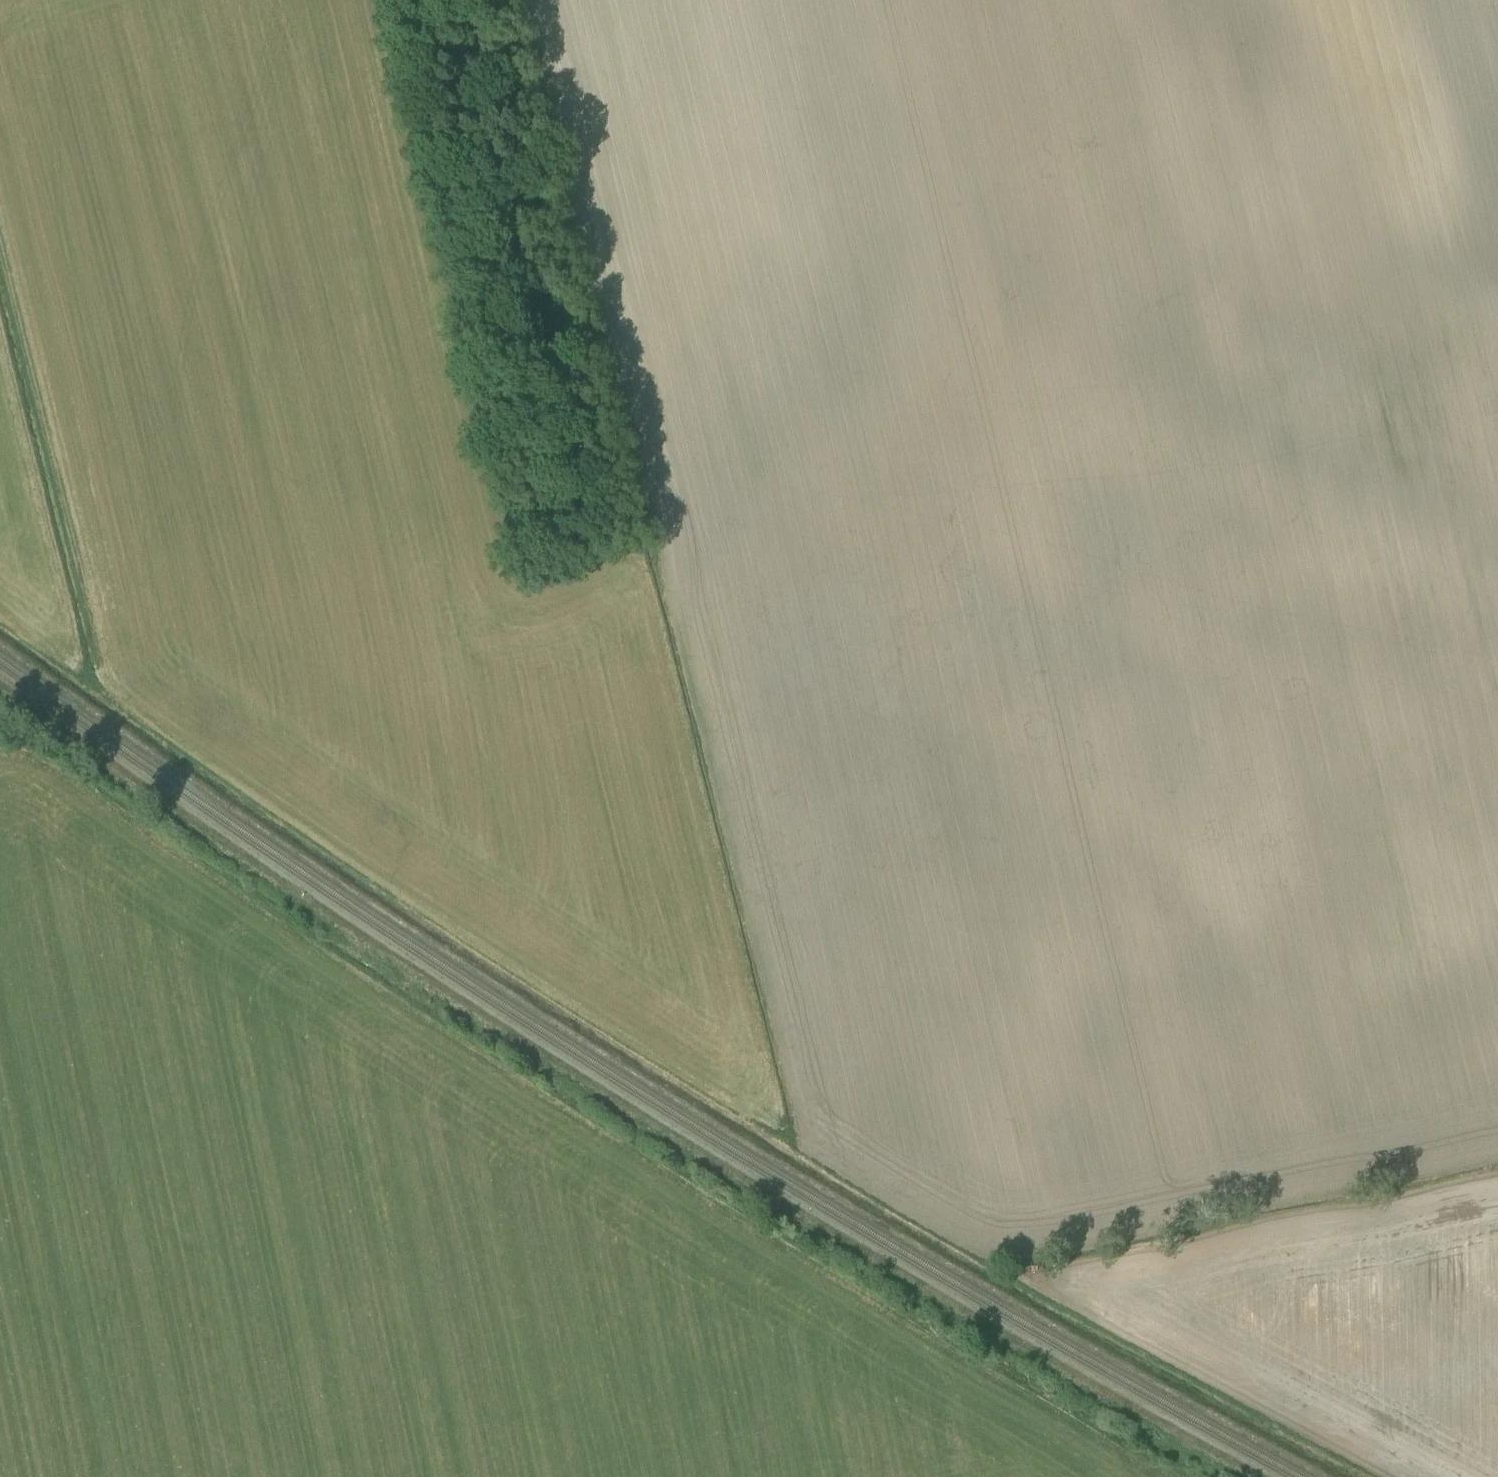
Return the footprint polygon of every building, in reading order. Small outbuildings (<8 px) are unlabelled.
[(507,225),(508,237),(523,235),(522,223),(507,225)]
